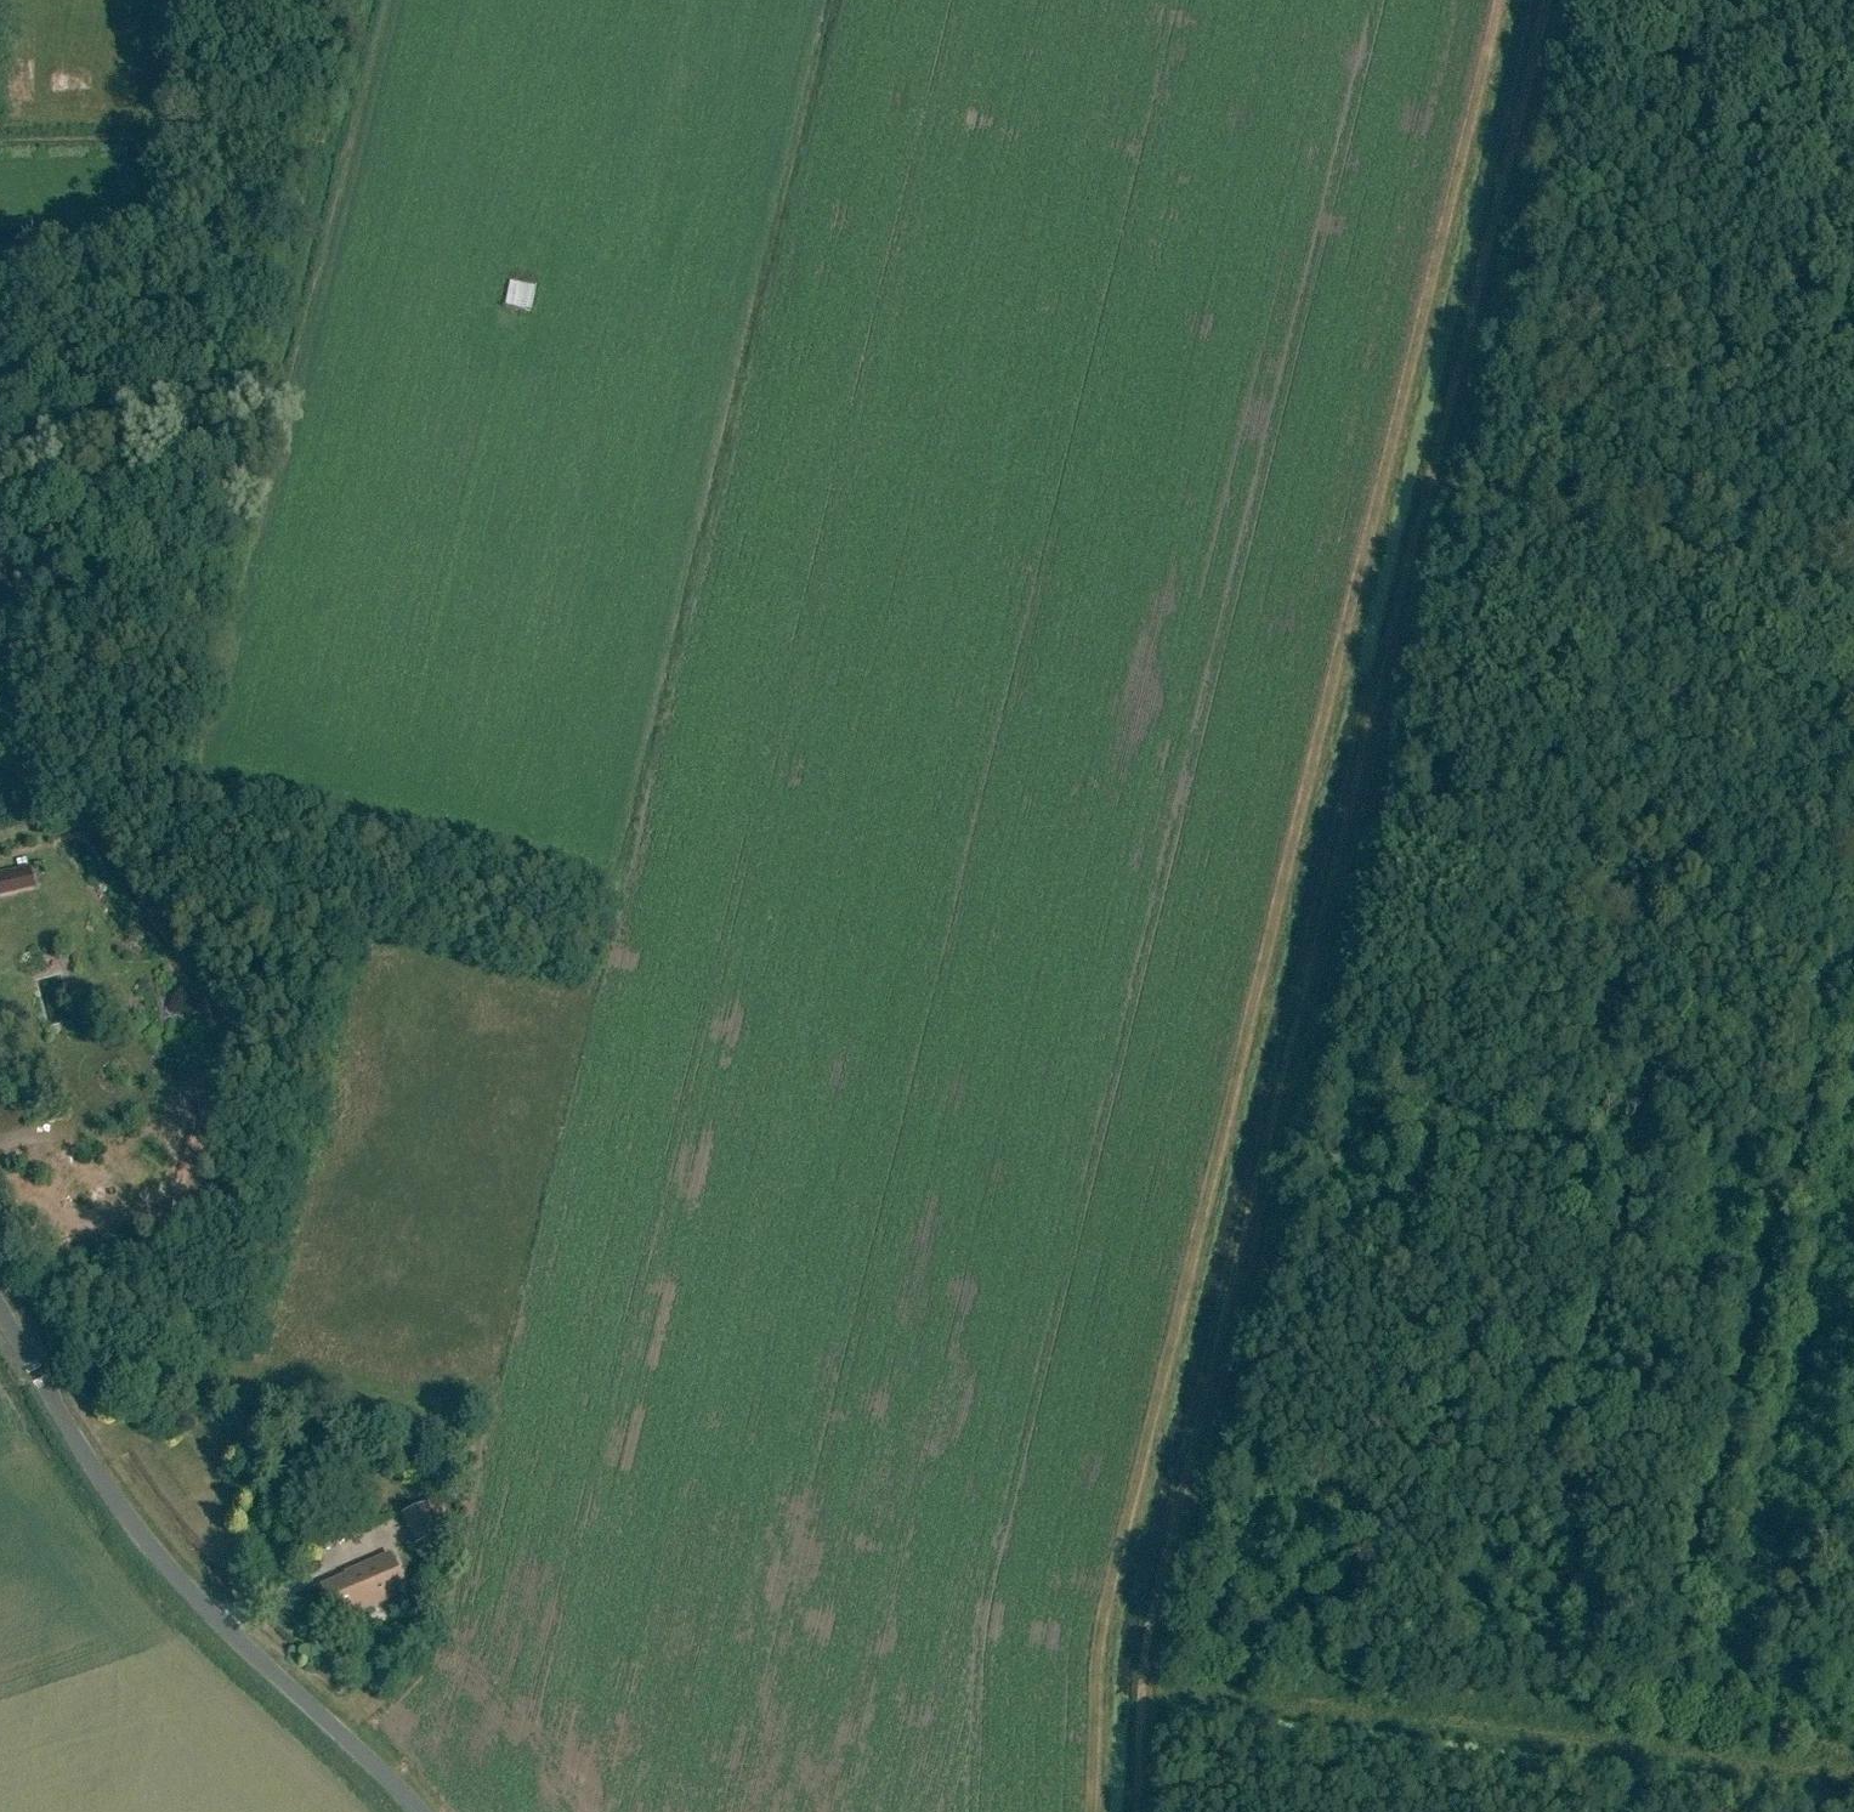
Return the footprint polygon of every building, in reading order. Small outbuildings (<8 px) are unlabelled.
[(508,282),(507,306),(535,307),(536,283),(508,282)] [(0,563),(0,597),(12,594),(4,563),(0,563)] [(34,890),(30,866),(0,871),(0,895),(34,890)] [(427,1503),(436,1525),(451,1519),(441,1497),(427,1503)] [(401,1514),(414,1546),(438,1536),(425,1504),(401,1514)] [(382,1561),(349,1574),(350,1578),(326,1587),(337,1617),(362,1607),(363,1610),(396,1597),(382,1561)]
